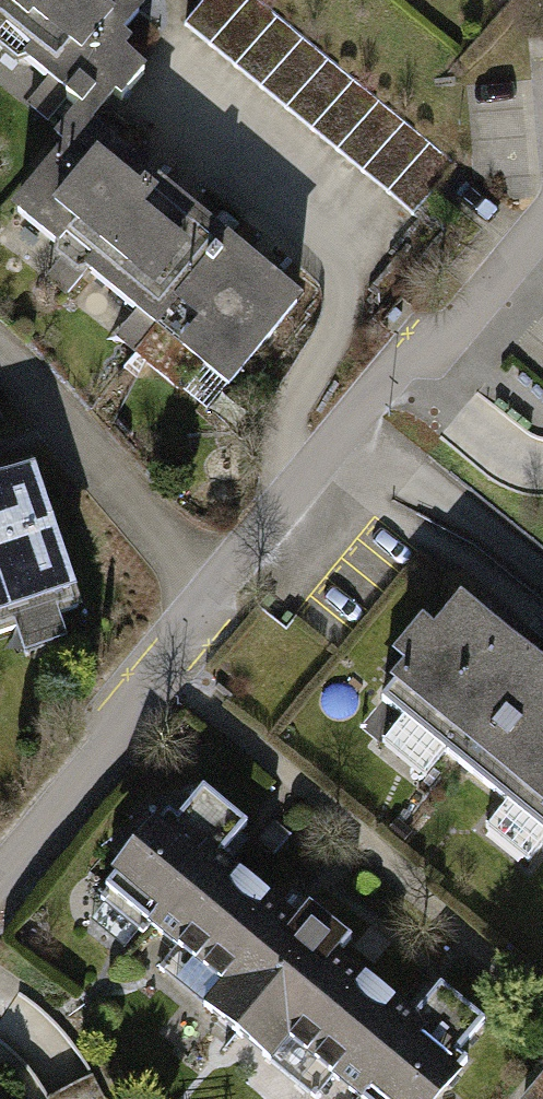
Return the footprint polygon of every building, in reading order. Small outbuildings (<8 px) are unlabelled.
[(36,74),(96,0),(8,0),(0,10),(0,44),(36,74)] [(8,0),(0,0),(0,10),(8,0)] [(95,121),(178,19),(155,0),(96,0),(36,74),(95,121)] [(190,31),(416,220),(457,169),(255,0),(217,0),(190,31)] [(97,280),(177,185),(95,121),(68,149),(76,156),(23,218),(97,280)] [(176,346),(201,315),(190,306),(244,241),(177,185),(97,280),(176,346)] [(323,307),(244,241),(190,306),(201,315),(215,327),(196,350),(249,394),(323,307)] [(0,488),(0,650),(25,642),(31,659),(79,644),(74,628),(100,620),(54,471),(0,488)] [(484,596),(457,627),(445,617),(410,658),(428,673),(402,703),(542,822),(542,646),(484,596)] [(101,918),(199,998),(285,893),(187,813),(101,918)] [(199,998),(302,1083),(388,978),(285,893),(199,998)] [(302,1083),(322,1098),(459,1098),(490,1061),(388,978),(302,1083)] [(520,1098),(542,1098),(542,1071),(520,1098)]
